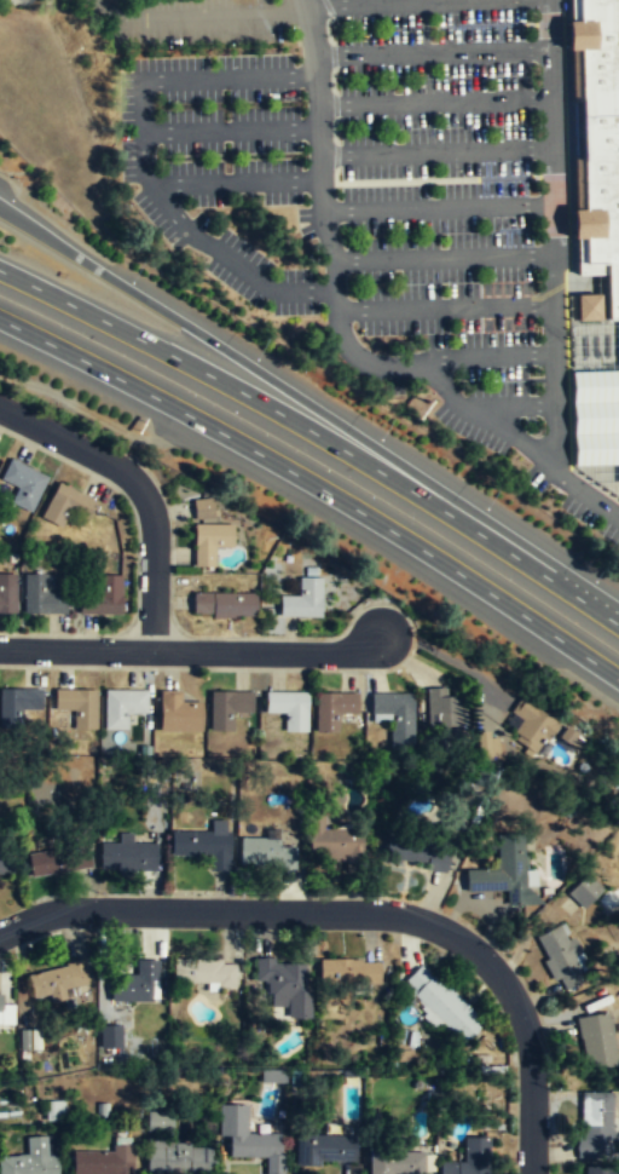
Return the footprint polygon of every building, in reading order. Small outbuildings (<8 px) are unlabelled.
[(573,34),(572,0),(618,0),(618,317),(609,317),(608,271),(580,272),(579,224),(573,34)] [(579,322),(602,321),(601,295),(578,295),(579,322)] [(569,374),(618,373),(618,466),(573,467),(569,374)] [(10,460),(0,479),(0,482),(22,493),(17,505),(30,511),(47,478),(10,460)] [(41,519),(60,529),(68,513),(86,522),(96,501),(58,484),(41,519)] [(213,518),(212,500),(192,501),(193,519),(213,518)] [(193,566),(214,566),(214,548),(232,548),(232,526),(193,526),(193,566)] [(16,614),(16,575),(0,575),(0,614),(16,614)] [(24,576),(24,615),(65,615),(65,593),(47,593),(47,576),(24,576)] [(121,614),(121,577),(104,577),(104,592),(79,592),(79,614),(121,614)] [(274,618),(322,618),(322,579),(299,579),(299,597),(274,597),(274,618)] [(256,616),(256,593),(193,593),(193,616),(256,616)] [(39,708),(39,686),(0,687),(0,727),(19,727),(19,708),(39,708)] [(444,695),(444,686),(424,687),(426,730),(442,729),(442,742),(465,741),(464,694),(444,695)] [(52,708),(71,708),(71,726),(94,727),(96,689),(52,687),(52,708)] [(103,687),(103,727),(126,727),(126,712),(145,712),(145,689),(103,687)] [(199,700),(179,700),(179,689),(157,689),(157,730),(199,730),(199,700)] [(208,729),(231,729),(231,710),(250,710),(251,690),(208,690),(208,729)] [(306,690),(264,690),(264,710),(283,712),(283,730),(306,730),(306,690)] [(355,691),(313,691),(314,731),(337,731),(337,712),(355,712),(355,691)] [(411,692),(369,691),(369,713),(388,713),(388,747),(411,747),(411,692)] [(511,730),(516,733),(513,738),(532,753),(543,737),(545,739),(557,723),(519,695),(509,710),(520,718),(511,730)] [(573,748),(582,738),(562,724),(555,735),(573,748)] [(230,824),(210,824),(210,834),(170,833),(169,857),(208,858),(207,871),(228,871),(230,824)] [(310,830),(310,863),(360,863),(360,830),(310,830)] [(504,888),(504,904),(542,903),(525,886),(523,886),(521,831),(493,833),(494,869),(463,869),(463,891),(504,888)] [(450,847),(388,836),(383,862),(445,873),(450,847)] [(280,847),(280,839),(239,838),(238,867),(295,868),(295,848),(280,847)] [(156,871),(156,844),(99,844),(99,871),(156,871)] [(7,876),(8,853),(0,853),(0,876),(7,876)] [(31,873),(86,873),(86,854),(31,854),(31,873)] [(601,887),(580,908),(565,892),(585,871),(601,887)] [(553,984),(562,979),(563,983),(585,974),(566,923),(533,937),(553,984)] [(265,979),(265,999),(270,999),(270,1006),(285,1006),(285,1018),(310,1017),(310,990),(303,990),(303,962),(273,962),(273,956),(254,957),(254,979),(265,979)] [(30,997),(47,992),(50,1001),(64,997),(63,989),(88,983),(82,957),(63,962),(64,965),(25,974),(30,997)] [(233,986),(233,962),(220,962),(220,957),(170,957),(170,980),(216,982),(216,985),(233,986)] [(149,1000),(149,979),(156,979),(157,959),(134,959),(134,973),(106,974),(108,1000),(149,1000)] [(318,959),(316,983),(378,983),(378,961),(360,961),(360,959),(318,959)] [(482,1020),(432,972),(420,983),(411,994),(463,1043),(482,1020)] [(3,1004),(3,995),(0,995),(0,1022),(14,1023),(14,1004),(3,1004)] [(618,1064),(609,1011),(577,1017),(584,1070),(618,1064)] [(98,1048),(120,1047),(120,1024),(98,1025),(98,1048)] [(611,1093),(582,1093),(582,1149),(611,1149),(611,1093)] [(63,1099),(63,1118),(44,1120),(44,1100),(63,1099)] [(216,1104),(216,1135),(227,1135),(226,1156),(266,1157),(264,1173),(283,1173),(283,1153),(278,1153),(278,1133),(245,1132),(245,1104),(216,1104)] [(145,1129),(172,1129),(172,1110),(145,1110),(145,1129)] [(352,1135),(294,1133),(293,1164),(317,1166),(317,1159),(353,1161),(352,1135)] [(56,1155),(46,1155),(44,1135),(24,1136),(25,1153),(0,1155),(0,1173),(57,1173),(56,1155)] [(209,1172),(209,1146),(187,1146),(187,1143),(173,1143),(173,1135),(144,1135),(144,1170),(209,1172)] [(462,1136),(461,1161),(436,1161),(436,1173),(488,1173),(487,1136),(462,1136)] [(132,1144),(111,1144),(111,1151),(70,1151),(70,1173),(131,1173),(132,1144)] [(423,1151),(366,1150),(367,1173),(391,1173),(406,1172),(406,1173),(422,1173),(423,1151)] [(585,1166),(585,1173),(618,1173),(618,1166),(585,1166)]
